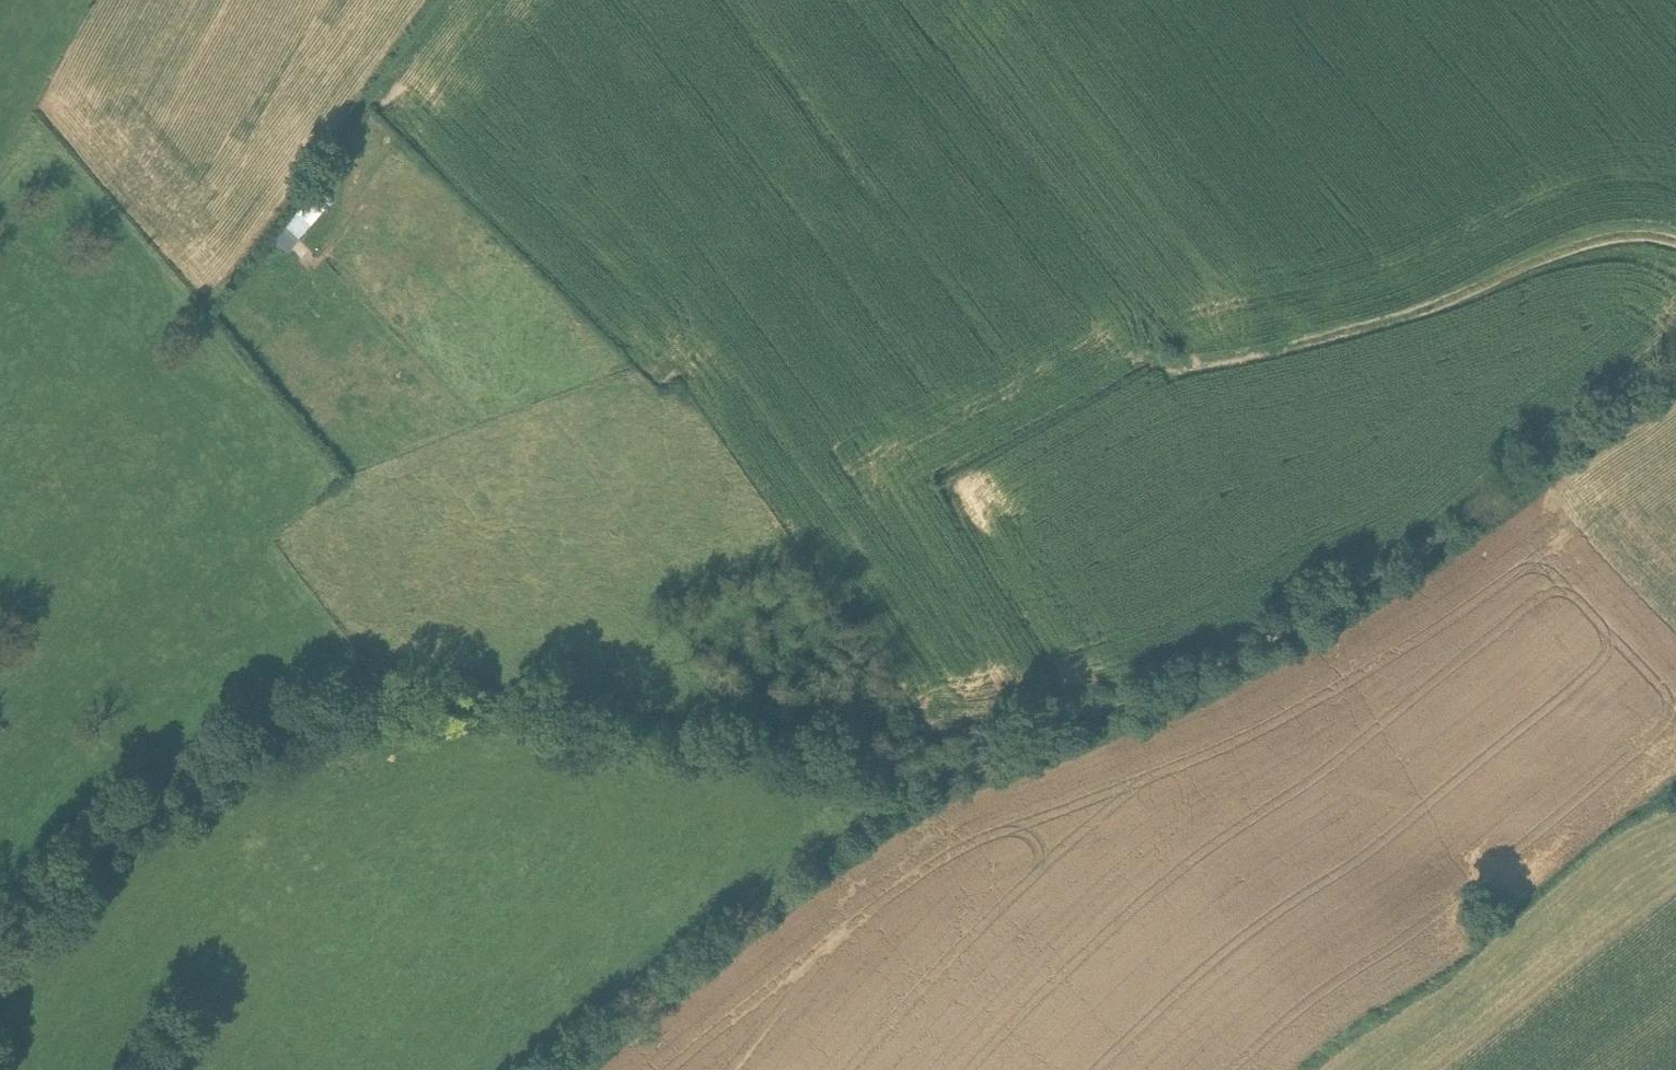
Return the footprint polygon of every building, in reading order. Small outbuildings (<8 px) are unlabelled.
[(311,197),(273,240),(287,253),(325,210),(322,207),(330,198),(320,189),(313,199),(311,197)]
